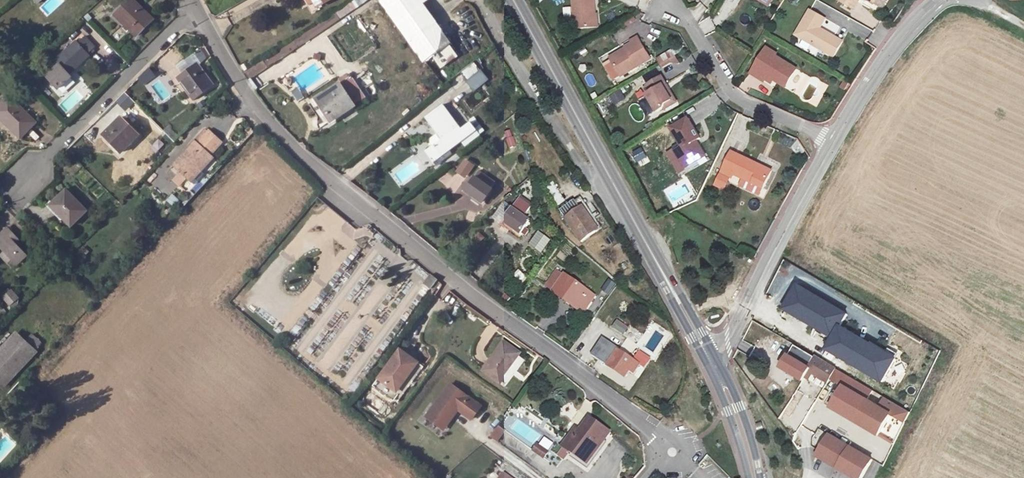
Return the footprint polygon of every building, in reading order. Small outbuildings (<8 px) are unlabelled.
[(310,4),(314,10),(331,0),(308,0),(310,4)] [(406,34),(431,18),(422,3),(427,0),(384,0),(406,34)] [(577,27),(598,25),(596,0),(574,0),(577,27)] [(154,26),(135,5),(116,20),(136,42),(154,26)] [(349,5),(335,13),(338,19),(352,11),(349,5)] [(818,25),(823,15),(808,7),(794,31),(832,53),(840,38),(828,31),(827,33),(816,27),(818,25)] [(302,34),(309,43),(338,25),(333,15),(302,34)] [(709,17),(697,24),(705,36),(717,29),(709,17)] [(431,18),(406,34),(422,61),(431,55),(448,45),(431,18)] [(854,22),(849,33),(867,41),(872,29),(854,22)] [(818,25),(816,27),(827,33),(828,31),(818,25)] [(260,61),(266,69),(309,43),(302,34),(260,61)] [(611,57),(620,74),(650,56),(638,35),(631,39),(632,41),(625,44),(625,46),(626,48),(611,57)] [(76,47),(56,66),(59,69),(46,81),(58,94),(71,82),(68,78),(87,61),(85,59),(94,52),(86,42),(78,49),(76,47)] [(763,78),(764,76),(766,73),(773,76),(774,74),(786,81),(796,65),(775,52),(776,50),(765,44),(749,70),(763,78)] [(448,45),(431,55),(439,68),(455,57),(448,45)] [(610,55),(611,57),(626,48),(625,46),(610,55)] [(198,47),(179,67),(185,73),(181,78),(199,96),(217,78),(200,61),(206,55),(198,47)] [(657,58),(660,62),(674,53),(671,48),(662,54),(662,55),(657,58)] [(660,62),(662,66),(670,61),(678,62),(679,61),(674,53),(660,62)] [(266,69),(260,61),(241,74),(247,82),(266,69)] [(472,64),(459,75),(466,84),(479,74),(472,64)] [(136,75),(141,83),(152,75),(147,67),(136,75)] [(660,74),(645,82),(650,90),(646,92),(658,111),(665,106),(665,103),(672,99),(663,84),(665,82),(660,74)] [(774,74),(773,76),(784,84),(786,81),(774,74)] [(456,102),(470,92),(457,75),(448,82),(455,92),(450,95),(456,102)] [(847,79),(842,76),(839,83),(843,85),(847,79)] [(362,100),(348,79),(312,103),(326,123),(362,100)] [(672,99),(665,103),(665,106),(665,107),(676,100),(665,82),(663,84),(672,99)] [(622,91),(611,93),(613,102),(624,100),(622,91)] [(0,109),(0,121),(21,143),(36,128),(9,100),(0,109)] [(439,147),(423,159),(434,173),(450,161),(447,157),(475,136),(468,128),(458,135),(441,112),(423,125),(439,147)] [(688,116),(671,126),(682,144),(678,147),(688,164),(699,157),(698,155),(704,150),(696,138),(700,136),(688,116)] [(139,138),(123,122),(105,141),(121,157),(139,138)] [(205,130),(194,142),(197,145),(208,133),(205,130)] [(174,165),(186,177),(192,183),(202,173),(199,170),(211,157),(221,145),(209,132),(208,133),(197,145),(194,142),(174,165)] [(511,135),(506,136),(511,152),(516,150),(511,135)] [(174,136),(171,140),(176,145),(180,140),(174,136)] [(678,147),(675,149),(685,166),(688,164),(678,147)] [(742,154),(732,149),(717,181),(725,185),(731,172),(733,173),(735,170),(764,184),(773,166),(742,152),(742,154)] [(215,160),(211,157),(199,170),(202,173),(215,160)] [(652,173),(654,164),(643,162),(642,171),(652,173)] [(469,166),(458,175),(464,181),(475,172),(469,166)] [(729,182),(736,186),(740,178),(732,175),(729,182)] [(493,194),(479,179),(461,195),(474,210),(493,194)] [(576,189),(555,200),(574,234),(596,221),(590,211),(595,208),(587,195),(582,198),(576,189)] [(62,190),(48,204),(68,225),(83,211),(62,190)] [(164,200),(171,205),(176,197),(169,193),(164,200)] [(517,196),(515,199),(500,223),(518,235),(527,221),(519,216),(527,202),(517,196)] [(0,232),(0,246),(15,261),(25,251),(4,228),(0,232)] [(541,253),(550,240),(537,231),(528,245),(541,253)] [(476,232),(472,238),(479,244),(484,237),(476,232)] [(518,270),(513,275),(520,283),(526,278),(518,270)] [(434,289),(442,279),(433,273),(426,282),(434,289)] [(595,300),(566,278),(553,296),(583,317),(595,300)] [(797,285),(784,309),(833,336),(826,349),(883,381),(895,359),(837,326),(845,312),(797,285)] [(12,295),(5,302),(12,309),(19,301),(12,295)] [(611,327),(637,344),(643,333),(633,326),(631,329),(616,320),(611,327)] [(612,333),(597,352),(627,379),(635,369),(639,372),(644,366),(625,350),(628,347),(612,333)] [(0,355),(0,386),(2,388),(43,345),(34,336),(26,343),(19,336),(0,355)] [(524,355),(506,341),(486,368),(499,378),(508,365),(514,368),(524,355)] [(815,357),(793,345),(779,371),(800,383),(808,368),(815,357)] [(417,365),(399,351),(377,380),(393,392),(405,376),(407,377),(417,365)] [(830,381),(836,370),(815,357),(808,368),(830,381)] [(504,382),(514,368),(508,365),(499,378),(504,382)] [(393,392),(395,394),(407,377),(405,376),(393,392)] [(844,386),(831,408),(879,436),(891,414),(905,423),(910,412),(885,398),(880,407),(844,386)] [(472,423),(482,409),(452,387),(427,420),(441,430),(449,420),(449,417),(451,414),(459,413),(472,423)] [(449,420),(441,430),(444,433),(459,413),(451,414),(449,417),(449,420)] [(588,424),(579,438),(573,446),(568,443),(559,454),(565,459),(582,472),(606,439),(588,424)] [(496,425),(489,437),(497,442),(504,430),(496,425)] [(573,446),(579,438),(574,435),(568,443),(573,446)] [(816,456),(854,477),(862,477),(872,460),(829,435),(816,456)] [(548,468),(559,454),(554,451),(544,465),(548,468)] [(543,459),(534,452),(531,456),(530,457),(539,465),(543,459)] [(554,472),(565,459),(559,454),(548,468),(554,472)]
